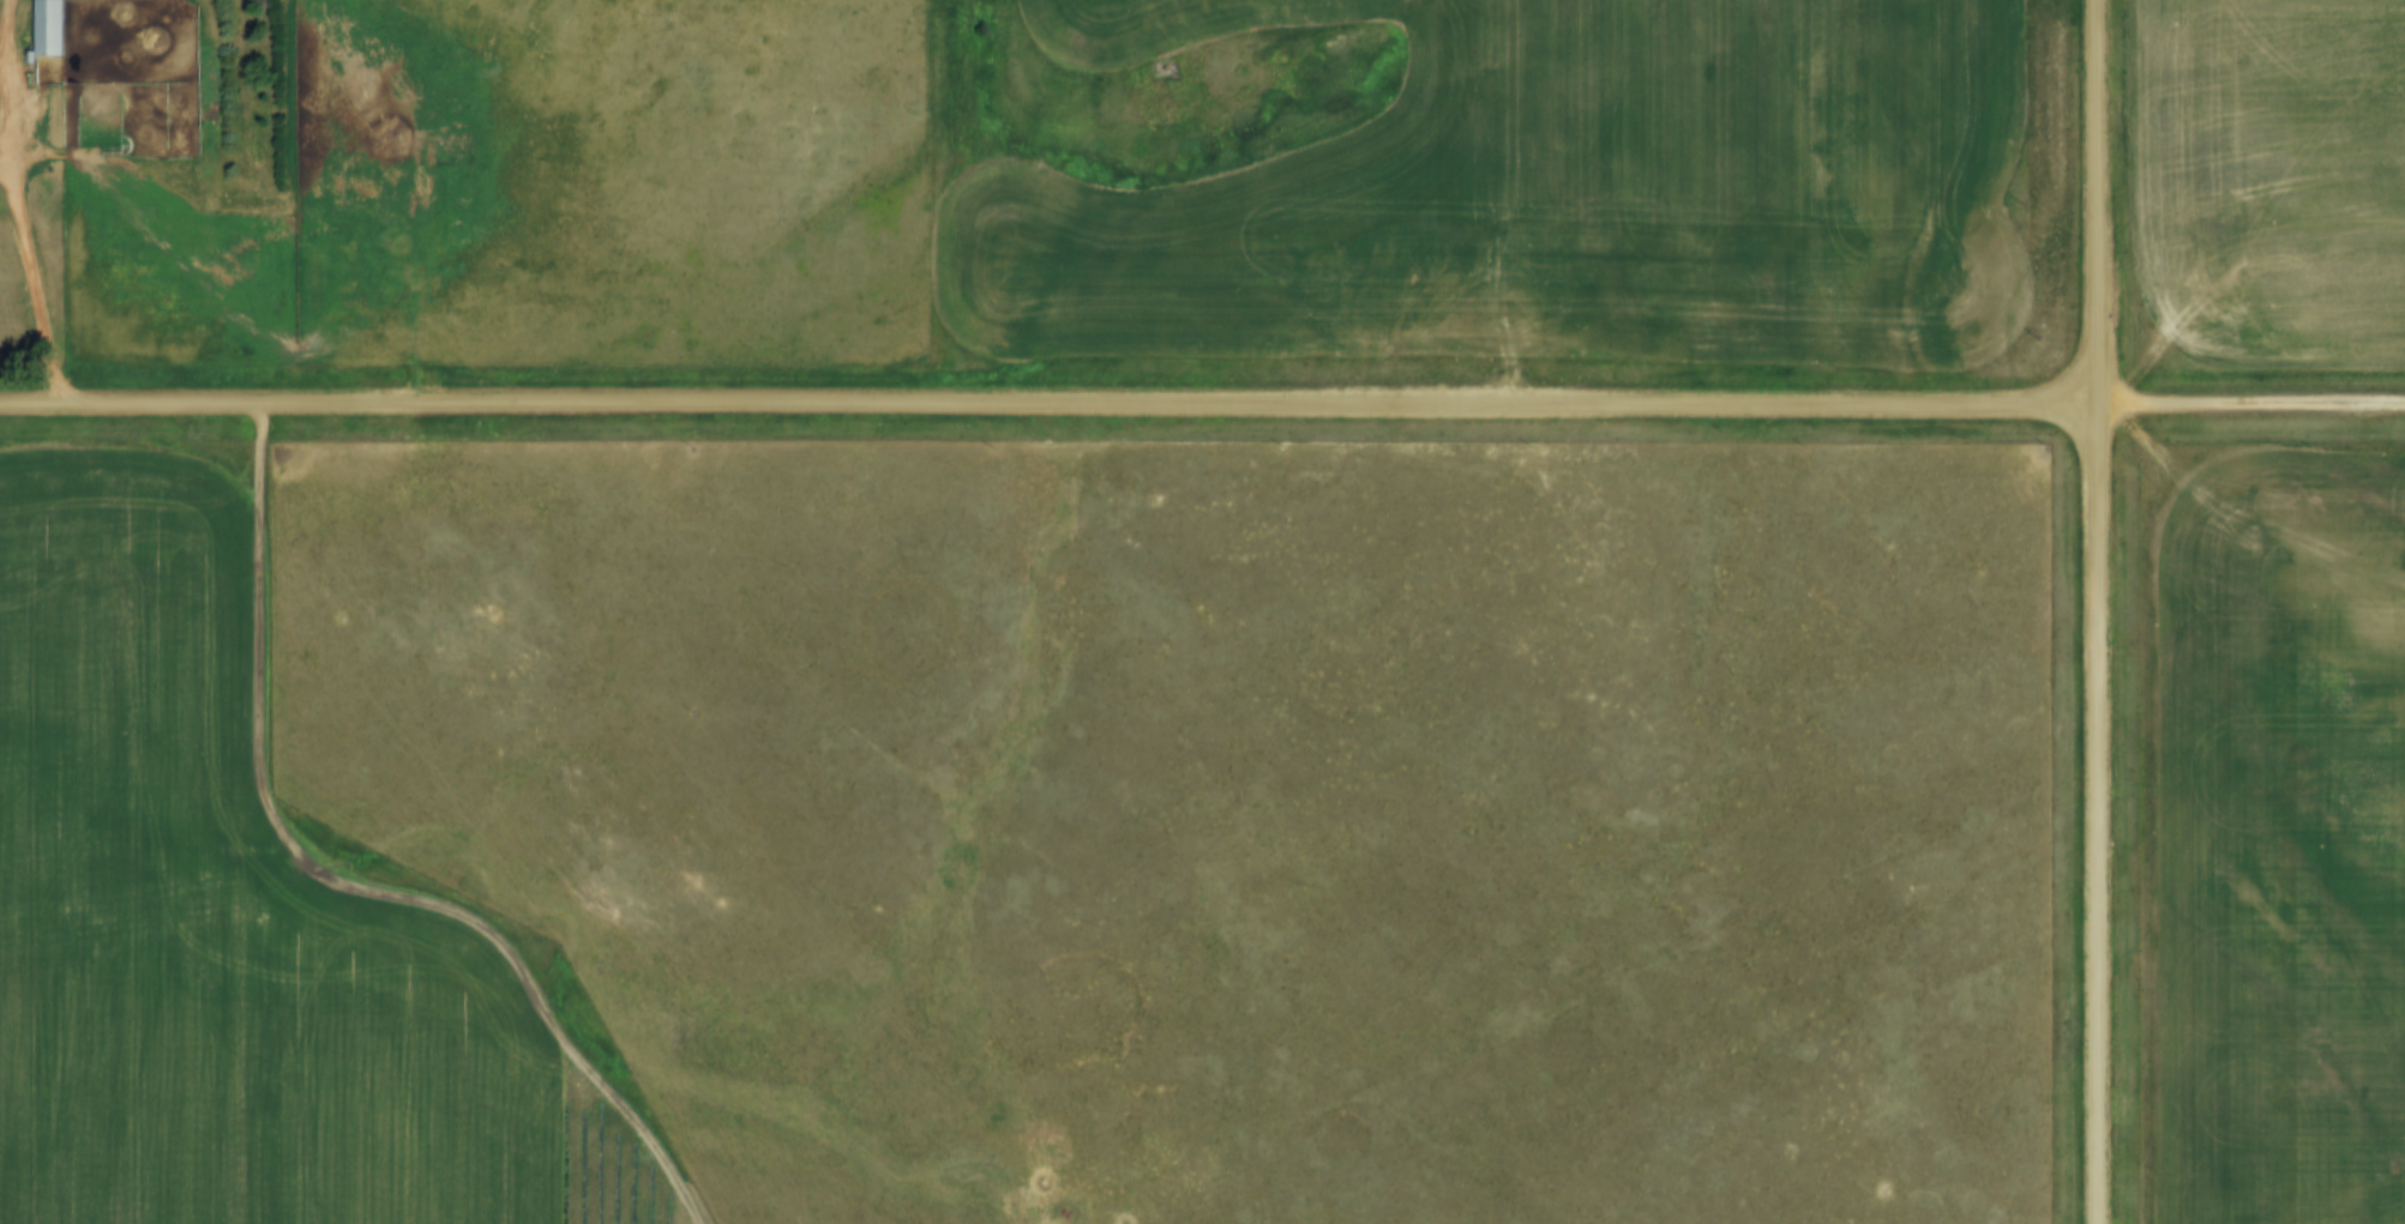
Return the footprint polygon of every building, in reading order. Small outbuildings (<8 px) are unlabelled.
[(64,0),(37,0),(37,56),(64,56),(64,0)]
